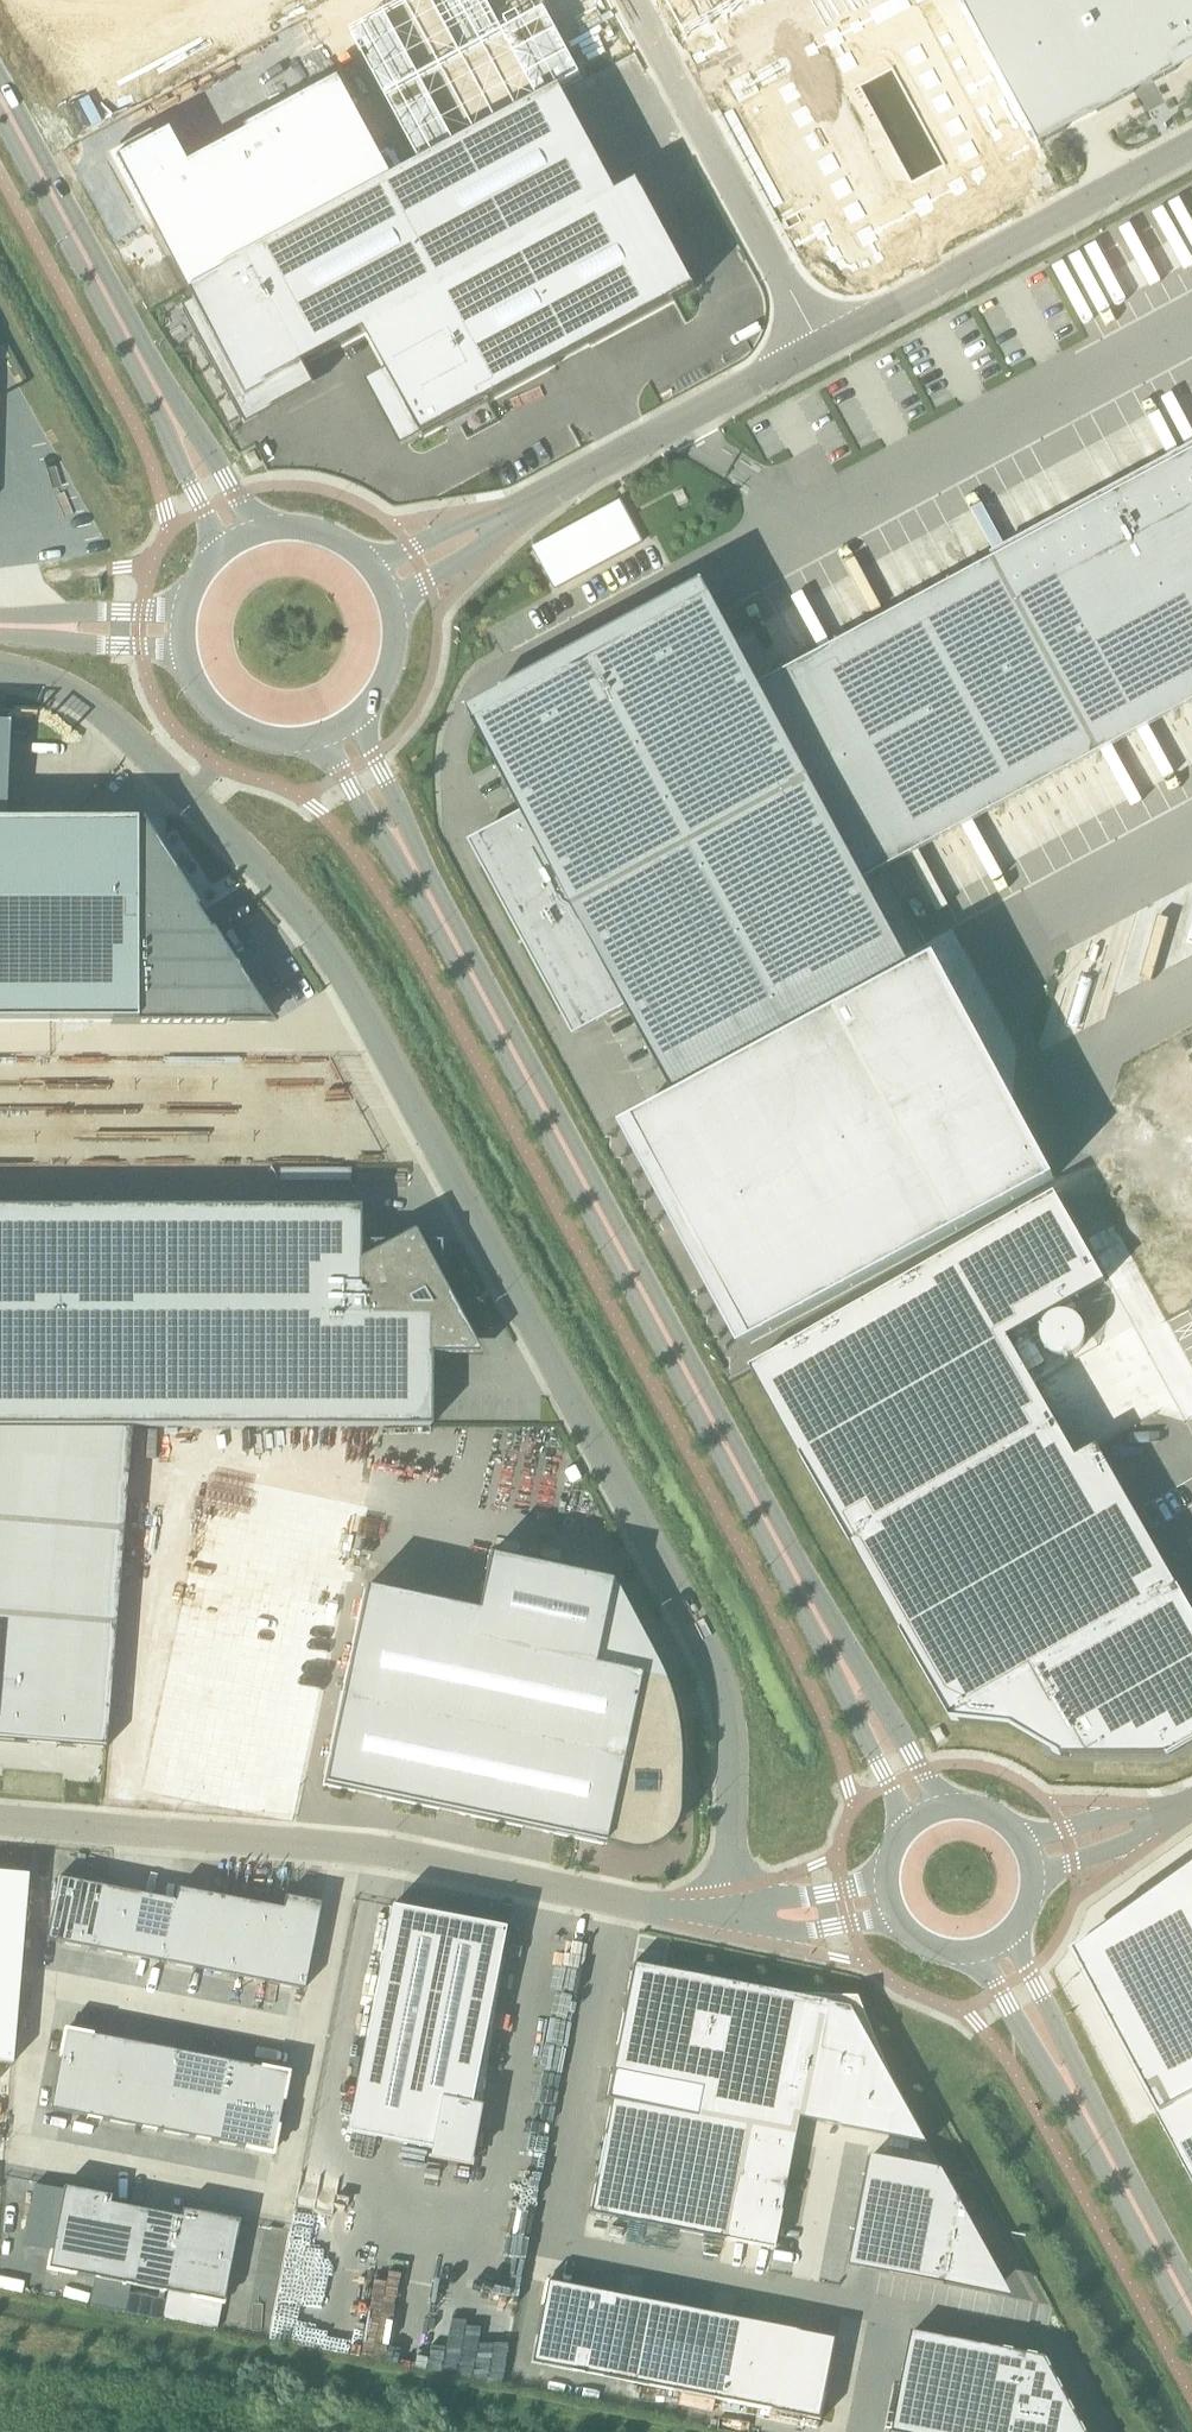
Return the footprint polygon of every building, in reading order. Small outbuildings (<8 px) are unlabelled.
[(347,35),(382,100),(544,13),(537,0),(409,0),(347,35)] [(965,6),(962,0),(697,0),(709,22),(686,34),(699,59),(723,47),(785,158),(760,172),(798,242),(820,231),(832,252),(834,255),(839,260),(845,263),(850,265),(856,266),(861,266),(866,265),(870,264),(875,261),(883,257),(871,235),(1014,158),(981,97),(1006,83),(998,68),(965,6)] [(965,6),(1044,143),(1177,70),(1172,59),(1191,48),(1191,0),(976,0),(965,6)] [(547,11),(387,99),(423,165),(562,90),(563,90),(585,78),(575,60),(574,61),(547,11)] [(149,135),(105,158),(148,237),(153,234),(185,293),(396,179),(342,80),(174,170),(158,139),(167,134),(166,132),(152,140),(149,135)] [(423,165),(184,294),(190,303),(242,401),(253,422),(318,386),(307,366),(367,333),(388,372),(368,383),(403,448),(424,437),(697,290),(640,184),(619,195),(562,90),(423,165)] [(476,724),(524,815),(490,833),(491,836),(483,840),(592,1027),(601,1022),(602,1024),(629,1010),(677,1098),(634,1122),(753,1342),(1068,1173),(1025,1094),(989,1114),(912,971),(903,954),(862,878),(1191,700),(1191,458),(761,691),(733,639),(711,597),(476,724)] [(5,820),(8,725),(0,724),(0,820),(5,820)] [(111,1022),(111,1025),(228,1025),(228,1022),(263,1022),(267,1022),(253,1000),(225,956),(213,938),(216,936),(212,930),(210,932),(196,910),(198,908),(194,902),(192,904),(180,885),(141,824),(139,820),(136,820),(136,818),(110,818),(110,821),(76,821),(5,821),(0,821),(0,1022),(111,1022)] [(1078,1135),(1171,1307),(1191,1296),(1191,1032),(1191,1031),(1125,1067),(1136,1086),(1114,1098),(1121,1111),(1078,1135)] [(751,1368),(952,1720),(1011,1726),(1059,1754),(1062,1754),(1170,1754),(1191,1742),(1191,1610),(1098,1446),(1078,1458),(1029,1373),(1048,1363),(1028,1327),(1107,1282),(1056,1193),(751,1368)] [(395,1243),(359,1262),(359,1243),(359,1208),(0,1208),(0,1427),(431,1427),(430,1355),(440,1355),(471,1338),(441,1282),(441,1243),(395,1243)] [(132,1429),(0,1429),(0,1738),(104,1747),(104,1749),(106,1749),(132,1429)] [(656,1665),(613,1583),(611,1582),(488,1557),(470,1640),(360,1617),(366,1590),(365,1590),(323,1786),(604,1845),(651,1847),(668,1835),(676,1822),(678,1809),(679,1766),(676,1727),(665,1686),(656,1665)] [(1076,1953),(1160,2111),(1157,2113),(1191,2179),(1191,1870),(1076,1953)] [(12,2065),(28,1876),(0,1873),(0,2064),(12,2065)] [(60,1878),(48,1941),(304,1990),(321,1904),(285,1897),(283,1908),(179,1888),(176,1900),(60,1878)] [(477,2111),(476,2112),(469,2111),(504,1929),(391,1907),(348,2132),(430,2148),(428,2158),(468,2166),(479,2112),(477,2111)] [(611,2100),(589,2214),(725,2240),(724,2241),(773,2250),(781,2211),(780,2211),(798,2119),(930,2144),(854,2007),(633,1964),(612,2071),(607,2099),(611,2100)] [(288,2074),(67,2031),(51,2110),(272,2153),(288,2074)] [(873,2155),(852,2266),(951,2285),(952,2283),(989,2290),(996,2290),(998,2288),(1000,2286),(1002,2283),(1003,2280),(1002,2277),(1001,2274),(971,2221),(973,2220),(945,2169),(873,2155)] [(64,2187),(48,2269),(167,2293),(166,2300),(162,2320),(217,2331),(239,2221),(182,2210),(180,2218),(110,2204),(111,2197),(64,2187)] [(90,2305),(126,2312),(129,2293),(131,2286),(95,2279),(90,2305)] [(625,2382),(641,2300),(547,2282),(531,2364),(625,2382)] [(162,2320),(166,2300),(129,2293),(126,2312),(125,2313),(162,2321),(162,2320)] [(718,2400),(734,2318),(641,2300),(625,2382),(718,2400)] [(839,2339),(734,2318),(718,2400),(823,2420),(839,2339)] [(894,2431),(1087,2431),(1047,2357),(914,2331),(894,2431)]
